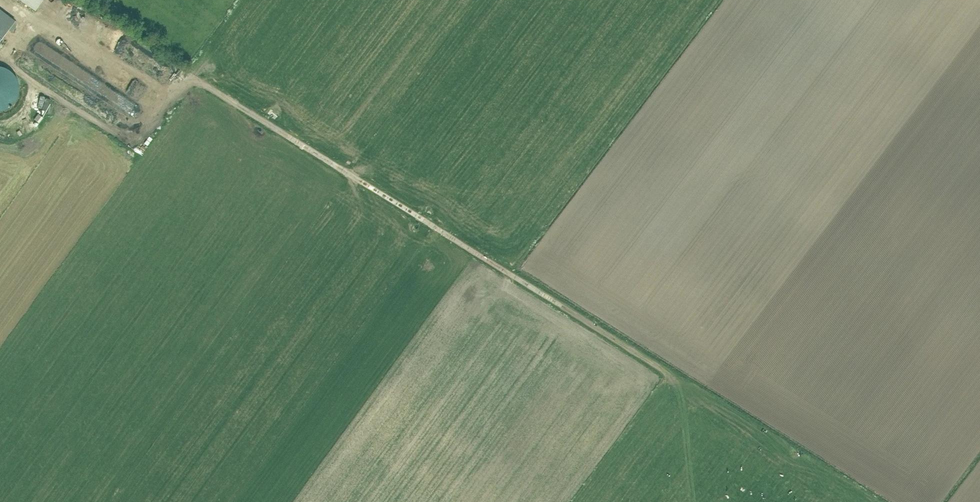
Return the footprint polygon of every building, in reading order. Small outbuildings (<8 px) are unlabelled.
[(23,1),(37,11),(46,0),(23,0),(23,1)] [(14,22),(0,12),(0,41),(14,22)] [(95,34),(102,26),(98,23),(92,31),(95,34)] [(0,112),(1,111),(2,111),(3,111),(4,111),(5,110),(6,110),(7,109),(8,109),(9,108),(10,108),(10,107),(11,107),(11,106),(12,106),(13,105),(13,104),(14,104),(14,103),(15,103),(15,102),(15,101),(16,101),(16,100),(17,99),(17,98),(18,97),(18,96),(18,95),(18,94),(19,93),(19,92),(19,91),(19,90),(19,89),(19,88),(19,87),(19,86),(19,85),(18,85),(18,84),(18,83),(18,82),(17,81),(17,80),(17,79),(16,79),(16,78),(15,77),(15,76),(14,75),(13,74),(12,73),(11,73),(11,72),(10,72),(10,71),(9,71),(8,70),(7,69),(6,69),(5,68),(4,68),(3,68),(2,67),(1,67),(0,67),(0,112)] [(119,85),(117,90),(128,94),(130,89),(119,85)] [(53,95),(55,90),(48,87),(46,93),(53,95)] [(19,146),(33,133),(22,122),(12,132),(16,136),(13,139),(19,146)]
